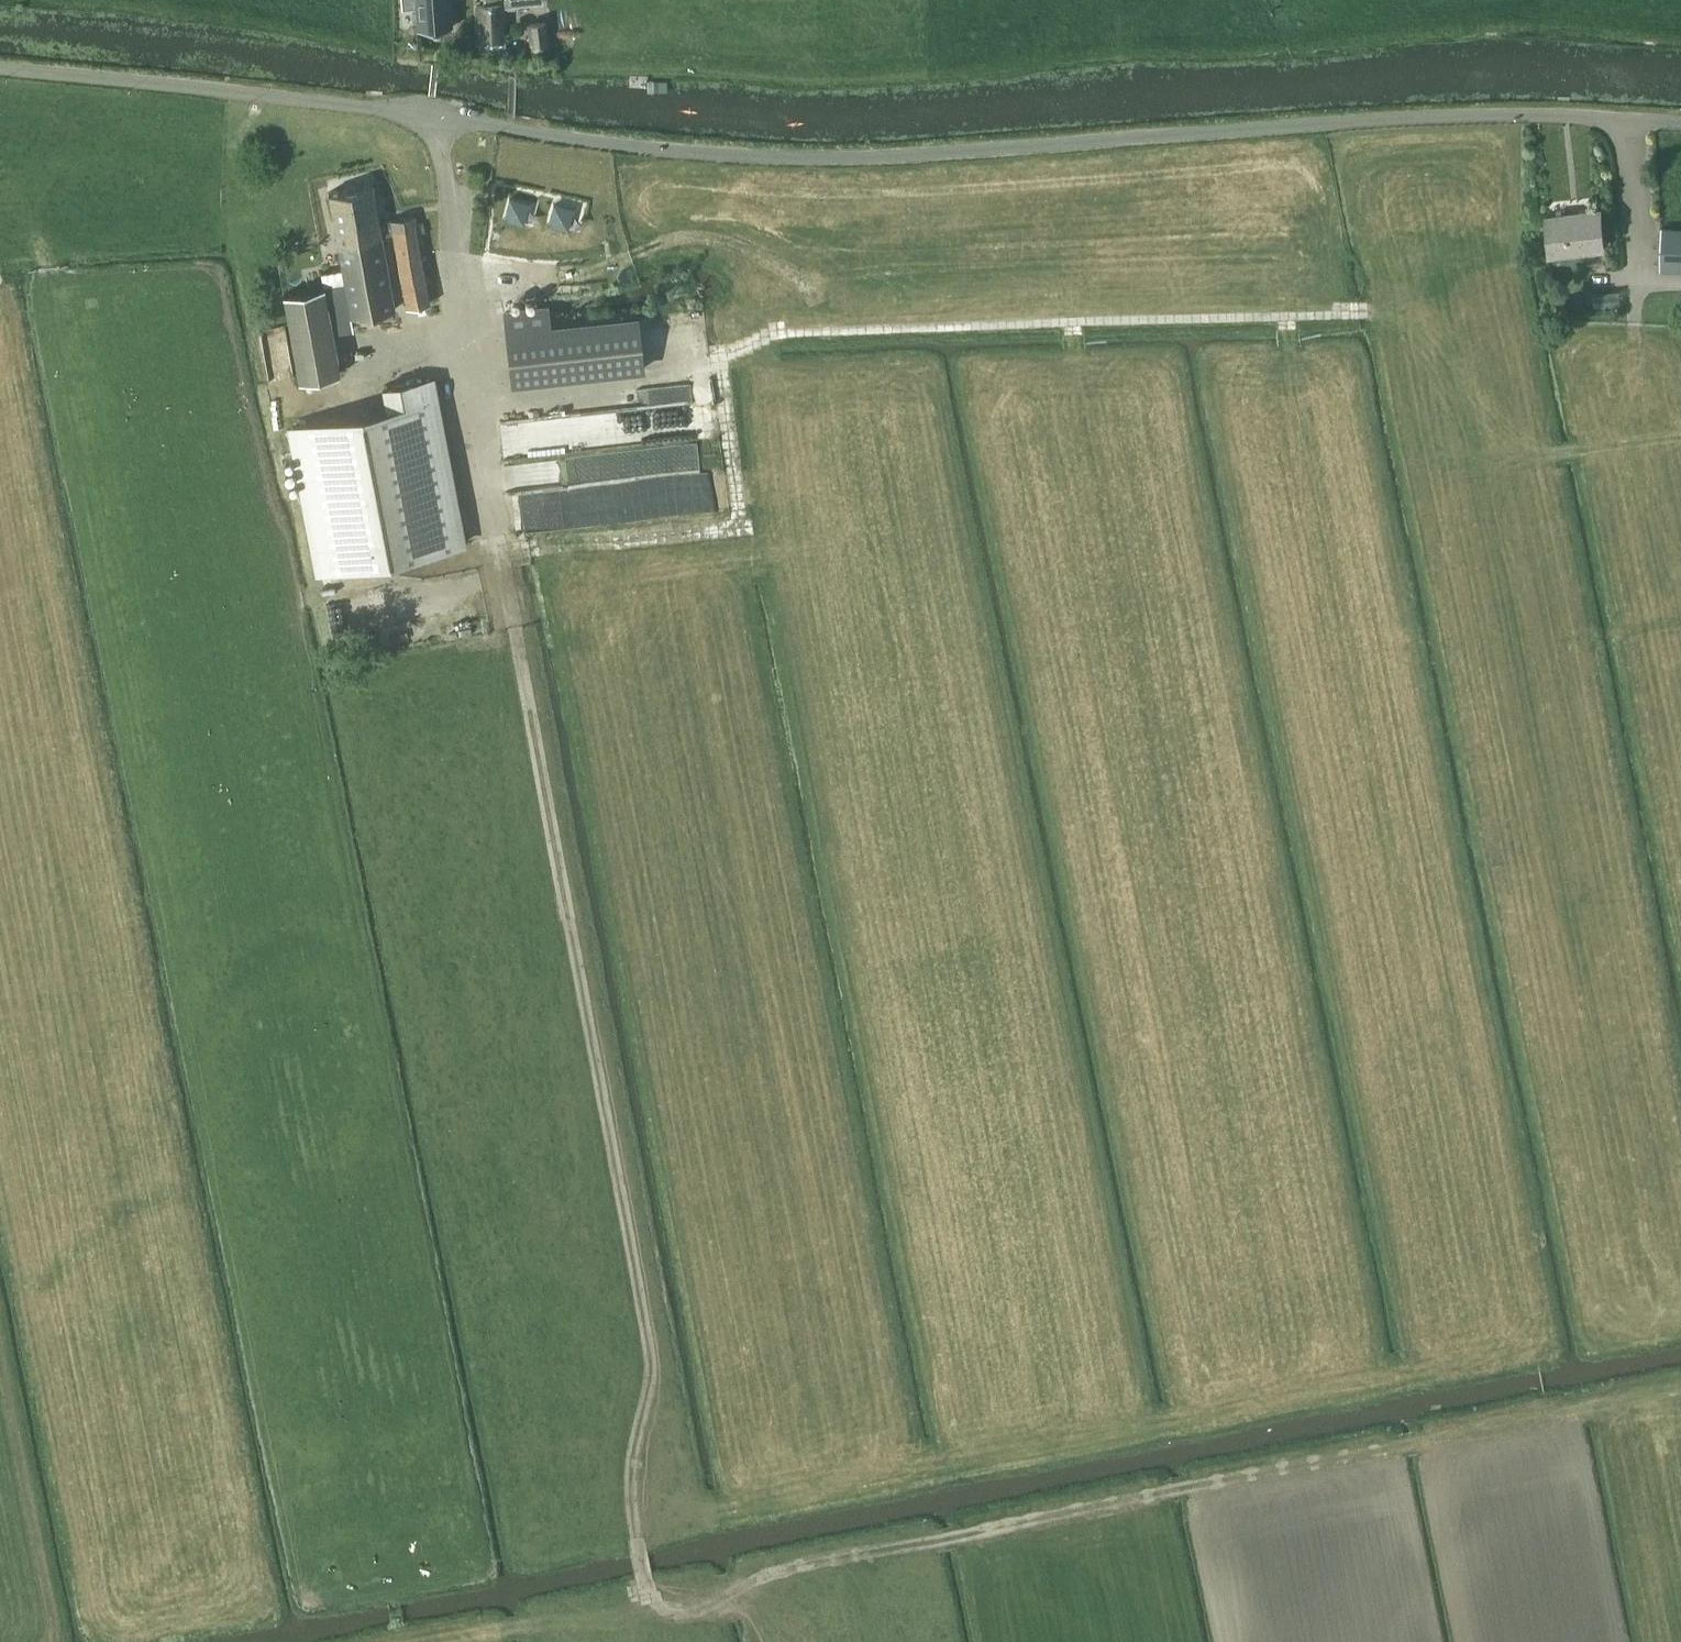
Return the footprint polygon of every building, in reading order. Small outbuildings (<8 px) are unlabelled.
[(401,7),(417,6),(418,27),(451,24),(449,0),(401,0),(401,7)] [(477,5),(479,42),(482,42),(483,51),(505,49),(503,5),(542,2),(541,0),(484,0),(484,4),(477,5)] [(549,47),(546,21),(525,23),(528,49),(549,47)] [(323,285),(283,292),(299,379),(339,372),(332,333),(352,329),(350,315),(394,307),(381,233),(379,220),(372,183),(328,191),(344,281),(323,285)] [(509,198),(504,217),(523,222),(528,203),(509,198)] [(553,203),(548,222),(567,228),(573,208),(553,203)] [(1550,250),(1604,244),(1600,208),(1546,214),(1550,250)] [(391,218),(379,220),(381,233),(393,231),(406,306),(430,302),(414,214),(391,218)] [(1661,266),(1680,266),(1680,227),(1661,226),(1661,266)] [(503,309),(511,382),(642,368),(637,316),(550,325),(548,305),(503,309)] [(387,408),(292,426),(320,569),(461,541),(429,377),(382,386),(387,408)]
